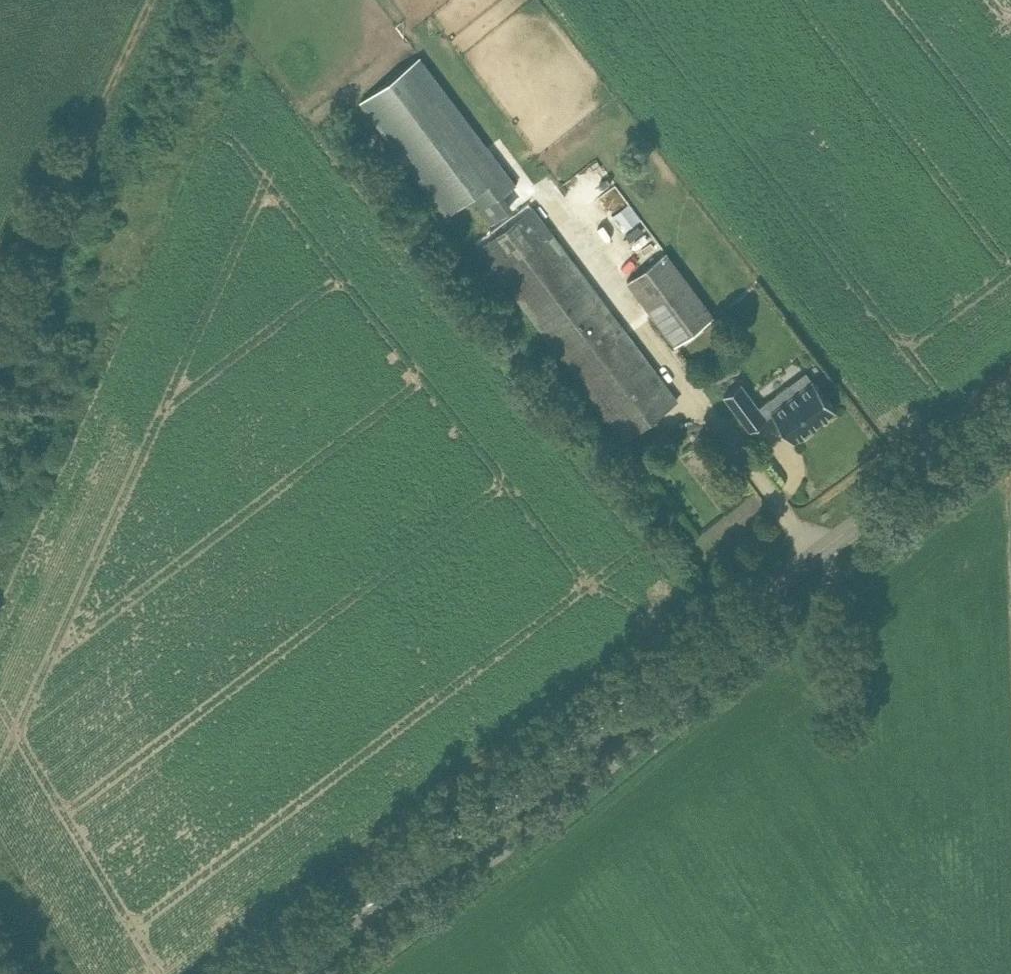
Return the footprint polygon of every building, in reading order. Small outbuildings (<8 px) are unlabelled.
[(362,100),(447,214),(472,195),(482,209),(517,183),(422,55),(362,100)] [(678,399),(533,207),(480,246),(625,439),(678,399)] [(628,280),(676,343),(714,315),(666,251),(628,280)] [(771,410),(794,440),(836,408),(814,378),(771,410)] [(724,393),(751,429),(767,417),(741,381),(724,393)]
